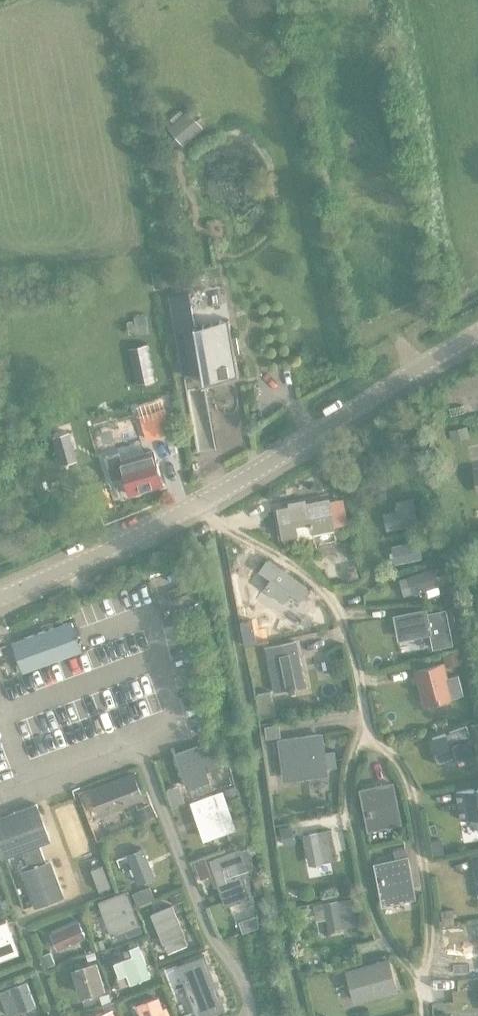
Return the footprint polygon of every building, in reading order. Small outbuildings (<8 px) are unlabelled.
[(188,110),(170,126),(183,141),(201,125),(188,110)] [(238,375),(235,353),(238,352),(236,336),(232,337),(228,318),(227,319),(230,333),(198,338),(189,290),(169,293),(183,373),(184,373),(202,369),(204,380),(203,380),(203,381),(204,381),(238,375)] [(150,331),(147,313),(134,315),(137,333),(150,331)] [(141,413),(147,437),(170,431),(164,407),(141,413)] [(465,426),(449,430),(451,440),(467,437),(465,426)] [(68,431),(53,435),(61,463),(76,459),(68,431)] [(107,455),(113,476),(123,473),(129,493),(161,483),(151,451),(120,460),(117,453),(107,455)] [(277,507),(282,536),(295,534),(293,523),(307,521),(308,525),(311,525),(312,531),(333,527),(328,498),(306,502),(305,498),(288,501),(288,505),(277,507)] [(383,513),(386,529),(415,523),(410,499),(396,501),(398,510),(383,513)] [(418,550),(424,549),(422,540),(390,546),(394,562),(420,557),(418,550)] [(267,558),(259,570),(270,578),(263,587),(283,601),(290,592),(301,600),(309,588),(267,558)] [(348,567),(345,574),(346,579),(358,576),(355,565),(348,567)] [(408,576),(412,591),(437,584),(435,577),(443,575),(441,567),(408,576)] [(443,575),(435,577),(437,584),(448,582),(446,574),(443,575)] [(426,608),(394,614),(398,637),(430,631),(433,646),(452,643),(445,609),(427,613),(426,608)] [(72,620),(24,637),(34,667),(83,650),(72,620)] [(294,640),(266,646),(275,690),(304,684),(294,640)] [(456,651),(446,654),(449,665),(458,662),(461,662),(458,650),(456,651)] [(442,663),(418,669),(426,701),(466,691),(461,672),(445,676),(442,663)] [(272,691),(256,694),(258,704),(274,701),(272,691)] [(467,724),(470,735),(477,733),(477,728),(476,721),(467,724)] [(279,724),(267,725),(269,736),(281,734),(279,724)] [(448,730),(427,736),(437,764),(472,753),(468,740),(463,725),(448,730)] [(323,732),(278,738),(284,777),(328,771),(328,766),(338,765),(335,749),(325,750),(323,732)] [(195,747),(176,754),(187,787),(207,780),(204,771),(223,766),(222,764),(215,741),(195,747)] [(92,790),(89,791),(98,813),(101,812),(141,797),(132,775),(92,790)] [(360,789),(363,804),(367,803),(371,822),(398,817),(391,783),(360,789)] [(233,785),(223,789),(226,796),(235,793),(233,785)] [(176,786),(165,790),(170,805),(182,801),(176,786)] [(456,791),(460,819),(476,817),(477,831),(477,788),(456,791)] [(192,801),(196,813),(204,837),(224,831),(233,827),(220,791),(192,801)] [(139,810),(134,812),(137,820),(154,814),(150,802),(137,807),(139,810)] [(48,839),(35,803),(0,816),(0,850),(2,856),(22,849),(27,863),(20,866),(34,905),(62,895),(49,861),(45,863),(38,843),(48,839)] [(292,824),(280,827),(283,843),(295,841),(292,824)] [(304,835),(308,860),(322,857),(323,862),(337,859),(331,829),(304,835)] [(443,838),(432,840),(434,854),(445,852),(443,838)] [(127,854),(138,881),(153,876),(142,848),(127,854)] [(241,848),(211,858),(214,868),(220,883),(223,892),(226,904),(246,897),(242,885),(240,877),(248,874),(241,848)] [(206,857),(195,860),(200,876),(212,872),(206,857)] [(102,864),(91,868),(99,889),(110,885),(102,864)] [(384,887),(380,888),(383,903),(414,897),(408,864),(380,869),(384,887)] [(151,884),(142,888),(146,899),(155,895),(151,884)] [(142,888),(133,892),(137,902),(146,899),(142,888)] [(125,930),(127,935),(140,930),(125,890),(98,900),(111,935),(125,930)] [(180,891),(169,895),(172,903),(183,899),(180,891)] [(0,901),(0,911),(10,907),(7,898),(0,901)] [(316,903),(317,909),(323,907),(327,929),(355,923),(350,899),(338,901),(338,899),(316,903)] [(170,905),(151,913),(153,920),(163,943),(165,948),(166,950),(167,951),(169,950),(174,948),(186,943),(186,942),(186,941),(183,935),(173,911),(170,905)] [(453,908),(441,910),(443,923),(454,922),(453,908)] [(256,916),(248,919),(251,929),(257,927),(256,916)] [(19,952),(7,919),(0,922),(0,959),(19,952)] [(50,932),(56,947),(84,935),(78,921),(50,932)] [(102,937),(95,940),(98,948),(105,946),(102,937)] [(130,948),(133,956),(122,960),(114,963),(119,975),(127,973),(130,982),(149,975),(147,970),(144,961),(138,945),(130,948)] [(51,950),(42,954),(47,965),(56,962),(51,950)] [(177,965),(197,1015),(205,1015),(224,1009),(203,954),(177,965)] [(394,989),(386,960),(346,972),(354,1000),(394,989)] [(75,970),(82,994),(102,988),(96,964),(75,970)] [(0,986),(0,1012),(39,997),(31,975),(0,986)] [(143,1015),(164,1015),(157,998),(139,1005),(143,1015)]
